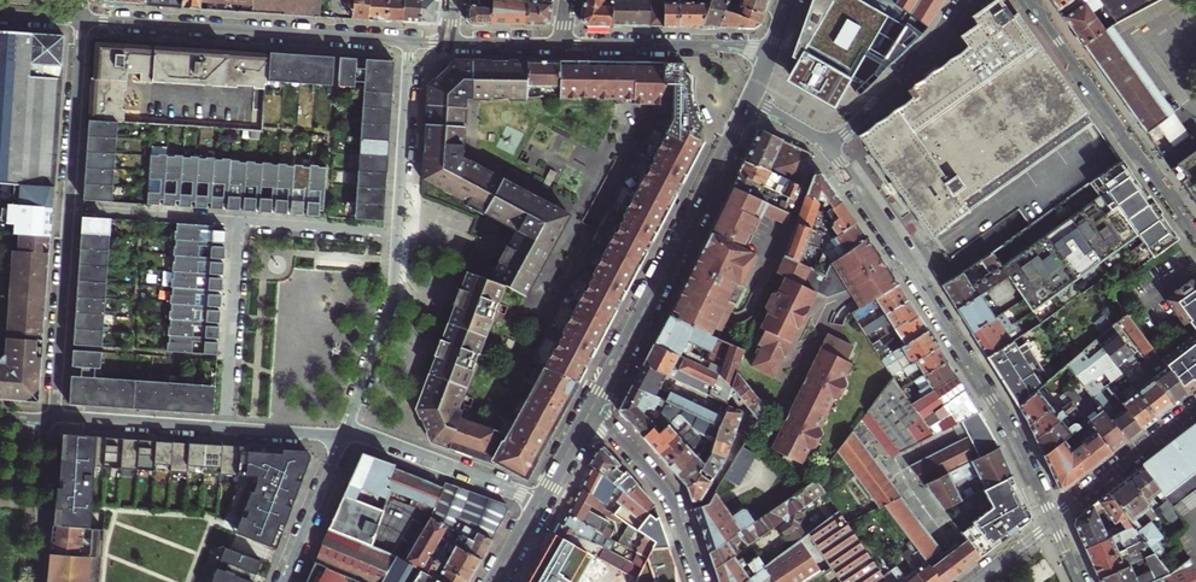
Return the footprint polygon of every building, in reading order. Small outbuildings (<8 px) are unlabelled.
[(182,0),(146,0),(146,6),(168,8),(182,9),(182,0)] [(182,9),(190,9),(200,10),(201,0),(182,0),(182,9)] [(253,3),(252,14),(286,16),(320,18),(321,15),(323,0),(253,0),(253,3)] [(352,20),(354,0),(346,0),(348,0),(348,7),(351,12),(351,15),(352,15),(351,20),(352,20)] [(352,20),(361,21),(368,21),(370,0),(354,0),(352,20)] [(388,0),(370,0),(368,21),(379,22),(387,22),(389,2),(388,1),(388,0)] [(388,1),(389,2),(387,22),(396,23),(403,23),(405,0),(388,0),(388,1)] [(403,23),(413,24),(420,24),(423,0),(405,0),(403,23)] [(420,24),(427,25),(435,25),(438,0),(423,0),(420,24)] [(465,20),(468,23),(470,25),(481,25),(490,26),(493,0),(468,0),(465,20)] [(528,1),(528,0),(493,0),(490,26),(506,26),(524,26),(528,1)] [(585,26),(596,26),(612,26),(612,0),(583,0),(580,20),(585,26)] [(612,26),(633,27),(649,27),(649,0),(612,0),(612,26)] [(649,27),(655,27),(663,27),(663,2),(663,0),(649,0),(649,27)] [(663,27),(671,27),(679,27),(679,0),(670,0),(672,3),(663,2),(663,27)] [(679,27),(691,27),(701,27),(710,0),(679,0),(679,27)] [(701,27),(709,27),(718,27),(726,1),(726,0),(710,0),(701,27)] [(726,1),(763,12),(764,7),(767,0),(726,0),(726,1)] [(790,56),(796,58),(792,72),(845,91),(851,75),(852,71),(866,34),(872,28),(888,34),(909,13),(897,0),(809,0),(790,56)] [(961,37),(969,49),(931,75),(908,92),(913,100),(860,138),(876,161),(885,174),(895,186),(926,231),(933,241),(970,214),(969,212),(987,200),(980,191),(1087,113),(1016,13),(1012,17),(999,0),(996,0),(991,3),(989,1),(984,4),(980,7),(982,10),(971,18),(977,25),(961,37)] [(909,13),(888,34),(875,46),(890,61),(892,64),(926,31),(945,0),(897,0),(909,13)] [(1083,45),(1145,133),(1147,132),(1157,125),(1160,123),(1100,34),(1081,7),(1092,0),(1052,0),(1083,45)] [(1157,125),(1163,134),(1172,148),(1189,136),(1117,35),(1185,2),(1184,0),(1161,0),(1154,4),(1151,0),(1092,0),(1081,7),(1100,34),(1160,123),(1157,125)] [(533,1),(528,1),(524,26),(534,26),(544,26),(550,21),(552,3),(542,2),(533,1)] [(763,12),(726,1),(718,27),(754,27),(759,24),(760,20),(763,12)] [(9,185),(18,186),(53,188),(60,83),(63,36),(47,35),(22,34),(0,32),(0,185),(9,185)] [(198,48),(156,46),(156,47),(140,46),(127,45),(127,43),(124,43),(95,42),(93,76),(91,76),(91,81),(90,84),(89,100),(90,100),(90,106),(89,106),(88,119),(115,121),(126,121),(126,110),(123,110),(124,90),(128,90),(128,84),(129,81),(116,80),(117,70),(143,71),(142,79),(153,79),(153,78),(165,79),(165,76),(213,79),(213,82),(236,84),(236,80),(255,81),(254,86),(264,86),(264,85),(266,84),(266,80),(268,53),(247,52),(246,54),(238,53),(238,51),(221,50),(206,49),(206,50),(198,50),(198,48)] [(268,53),(266,80),(284,81),(286,57),(277,56),(277,52),(268,51),(268,53)] [(286,53),(286,57),(284,81),(300,82),(302,58),(293,58),(293,53),(291,53),(286,53)] [(302,54),(302,58),(300,82),(315,83),(318,59),(309,59),(309,54),(307,54),(302,54)] [(318,55),(318,59),(315,83),(331,84),(333,60),(324,60),(324,55),(321,55),(318,55)] [(347,57),(339,56),(336,88),(353,89),(355,68),(355,57),(347,57)] [(395,60),(355,57),(355,68),(364,68),(363,74),(394,76),(395,70),(395,60)] [(458,61),(428,89),(424,120),(423,127),(422,149),(421,169),(421,197),(508,231),(497,251),(484,276),(459,267),(450,296),(434,346),(423,381),(416,404),(415,408),(430,441),(448,448),(456,428),(458,421),(456,420),(460,407),(456,405),(496,282),(519,293),(563,206),(505,177),(504,179),(488,171),(489,168),(466,157),(469,111),(470,100),(526,100),(526,98),(528,62),(458,61)] [(872,78),(852,71),(851,75),(869,81),(864,85),(867,88),(892,64),(890,61),(872,78)] [(558,96),(559,62),(545,62),(528,62),(526,98),(530,98),(558,96)] [(687,75),(687,63),(677,63),(641,63),(612,62),(559,62),(558,96),(559,96),(559,99),(656,101),(656,80),(686,80),(687,75)] [(364,68),(355,68),(353,89),(365,90),(393,92),(394,85),(394,76),(363,74),(364,68)] [(836,97),(842,99),(845,91),(792,72),(789,80),(836,97)] [(573,309),(592,317),(608,325),(610,320),(612,316),(620,302),(627,288),(635,274),(645,255),(653,240),(668,212),(677,194),(686,179),(693,166),(700,152),(706,141),(699,137),(704,125),(700,116),(696,107),(693,95),(694,91),(695,78),(687,75),(686,80),(656,80),(656,101),(655,112),(655,119),(651,133),(645,147),(640,157),(642,157),(586,272),(573,300),(568,312),(571,313),(573,309)] [(393,92),(365,90),(364,106),(388,107),(388,98),(393,99),(393,96),(393,92)] [(388,107),(364,106),(363,122),(387,123),(387,114),(392,115),(392,113),(392,108),(388,107)] [(980,191),(987,200),(1094,122),(1087,113),(980,191)] [(88,119),(87,127),(92,128),(91,137),(114,138),(115,121),(88,119)] [(387,123),(363,122),(362,138),(386,139),(386,130),(391,130),(391,128),(391,124),(387,123)] [(1163,134),(1157,125),(1147,132),(1154,141),(1163,134)] [(756,133),(751,146),(784,159),(781,166),(804,176),(811,154),(783,141),(767,135),(757,130),(756,133)] [(91,137),(87,136),(86,143),(91,143),(90,152),(113,154),(114,138),(91,137)] [(386,139),(362,138),(361,154),(385,155),(385,146),(390,147),(390,144),(390,139),(386,139)] [(1160,141),(1155,144),(1159,150),(1163,147),(1160,141)] [(747,152),(743,161),(778,176),(801,186),(804,176),(781,166),(784,159),(751,146),(747,152)] [(150,147),(150,155),(166,156),(166,148),(150,147)] [(90,152),(86,152),(85,159),(90,159),(89,168),(112,170),(113,154),(90,152)] [(1172,170),(1195,205),(1195,152),(1172,170)] [(385,155),(361,154),(359,170),(384,172),(384,163),(389,163),(389,161),(389,156),(385,155)] [(166,156),(150,155),(146,204),(154,205),(158,205),(158,199),(163,200),(166,156)] [(170,206),(174,206),(174,200),(179,201),(182,157),(166,156),(163,200),(162,206),(170,206)] [(195,202),(197,158),(182,157),(179,201),(178,207),(184,207),(190,207),(190,202),(195,202)] [(210,203),(213,159),(197,158),(195,202),(194,208),(200,208),(205,209),(206,203),(210,203)] [(229,162),(230,160),(213,159),(210,203),(210,209),(216,209),(222,210),(222,204),(227,204),(229,162)] [(1008,275),(1033,311),(1125,245),(1140,267),(1141,266),(1177,239),(1169,228),(1147,196),(1121,160),(1089,184),(1098,196),(1002,266),(1008,275)] [(774,187),(778,176),(743,161),(741,168),(737,174),(774,191),(775,187),(774,187)] [(238,163),(229,162),(227,204),(226,210),(233,211),(239,211),(240,205),(243,205),(246,165),(238,164),(238,163)] [(254,164),(246,163),(246,165),(243,205),(242,211),(250,212),(255,212),(255,206),(258,206),(261,166),(254,165),(254,164)] [(270,165),(261,164),(261,166),(258,206),(258,212),(265,213),(271,213),(271,207),(274,208),(277,167),(270,166),(270,165)] [(285,166),(277,165),(277,167),(274,208),(274,213),(281,214),(287,214),(287,208),(290,209),(293,168),(285,167),(285,166)] [(301,167),(293,166),(293,168),(290,209),(290,215),(297,215),(303,215),(303,210),(306,210),(309,169),(301,169),(301,167)] [(89,168),(85,168),(84,175),(89,175),(88,184),(111,186),(112,170),(89,168)] [(318,168),(309,168),(309,169),(306,210),(306,216),(314,216),(319,217),(319,211),(322,211),(325,170),(317,170),(318,168)] [(384,172),(359,170),(359,186),(383,187),(383,178),(388,179),(388,176),(388,172),(384,172)] [(830,210),(841,202),(820,173),(817,174),(813,174),(806,197),(826,205),(830,210)] [(735,180),(732,187),(763,200),(770,203),(775,205),(791,213),(795,201),(774,191),(737,174),(735,180)] [(774,191),(795,201),(798,194),(801,186),(778,176),(774,187),(775,187),(774,191)] [(88,184),(84,184),(83,191),(88,191),(87,200),(109,202),(111,186),(88,184)] [(0,185),(0,200),(8,201),(9,185),(0,185)] [(53,188),(18,186),(16,206),(6,205),(5,223),(12,224),(12,234),(18,235),(50,237),(50,226),(53,196),(53,188)] [(383,187),(359,186),(357,202),(382,203),(382,194),(387,195),(387,192),(387,188),(383,187)] [(761,206),(763,200),(732,187),(726,197),(723,204),(759,219),(763,221),(768,208),(761,206)] [(826,205),(806,197),(801,210),(796,224),(831,236),(837,220),(830,210),(826,205)] [(382,203),(357,202),(356,219),(380,221),(381,212),(386,212),(386,210),(386,204),(382,203)] [(841,202),(830,210),(837,220),(831,236),(833,239),(855,223),(849,214),(841,202)] [(668,316),(716,340),(750,271),(737,265),(759,219),(723,204),(691,270),(674,303),(668,316)] [(791,213),(775,205),(773,210),(768,208),(763,221),(785,230),(788,222),(791,213)] [(81,226),(80,233),(85,233),(107,235),(108,219),(86,217),(85,226),(81,226)] [(833,239),(831,236),(826,251),(824,257),(827,258),(830,250),(837,260),(866,238),(861,230),(855,223),(833,239)] [(180,224),(179,232),(176,232),(176,240),(179,240),(219,243),(225,243),(226,237),(226,232),(220,231),(220,227),(180,224)] [(809,246),(826,251),(831,236),(796,224),(791,240),(785,256),(802,264),(809,246)] [(80,233),(79,240),(84,240),(84,249),(106,251),(107,235),(85,233),(80,233)] [(50,237),(18,235),(17,252),(11,252),(6,330),(43,333),(44,316),(47,285),(47,278),(48,259),(49,250),(50,237)] [(869,242),(866,238),(837,260),(832,264),(824,275),(802,264),(785,256),(777,274),(784,277),(785,275),(815,291),(823,294),(846,286),(860,308),(897,284),(887,269),(881,259),(878,253),(876,250),(869,242)] [(219,243),(179,240),(178,248),(175,248),(174,256),(177,256),(218,259),(224,259),(224,254),(225,248),(219,247),(219,243)] [(105,267),(106,251),(84,249),(79,249),(79,256),(83,256),(82,265),(105,267)] [(963,271),(941,286),(944,291),(954,306),(956,309),(979,294),(1008,275),(1002,266),(993,252),(982,259),(990,272),(971,284),(963,271)] [(218,259),(177,256),(177,263),(174,263),(173,271),(176,272),(217,275),(223,275),(223,271),(224,264),(218,263),(218,259)] [(104,283),(105,267),(82,265),(78,265),(77,272),(82,272),(81,281),(104,283)] [(217,275),(176,272),(176,280),(173,279),(172,288),(175,288),(216,291),(222,291),(222,286),(223,279),(217,279),(217,275)] [(815,291),(785,275),(784,277),(760,325),(765,327),(758,342),(761,344),(751,363),(773,375),(815,291)] [(1175,313),(1195,298),(1195,286),(1193,281),(1192,280),(1174,293),(1175,294),(1166,301),(1175,313)] [(103,299),(104,283),(81,281),(77,281),(76,288),(81,288),(80,297),(103,299)] [(876,309),(880,316),(907,300),(902,292),(897,284),(860,308),(852,313),(862,328),(871,322),(866,314),(876,309)] [(216,291),(175,288),(174,296),(172,296),(171,304),(174,304),(215,307),(221,307),(221,302),(222,296),(216,295),(216,291)] [(979,294),(956,309),(960,315),(964,321),(967,326),(970,332),(994,318),(979,294)] [(102,315),(103,299),(80,297),(76,297),(75,304),(80,304),(79,313),(102,315)] [(1162,360),(1186,393),(1193,388),(1195,386),(1195,298),(1175,313),(1184,326),(1186,324),(1194,335),(1170,352),(1171,353),(1162,360)] [(888,332),(893,329),(916,314),(912,308),(907,300),(880,316),(871,322),(862,328),(865,334),(882,324),(888,332)] [(215,307),(174,304),(173,312),(170,311),(170,319),(173,320),(213,323),(220,323),(220,319),(220,312),(214,311),(215,307)] [(573,309),(571,313),(568,312),(559,309),(550,327),(530,363),(535,365),(561,375),(577,383),(580,377),(585,367),(591,357),(593,353),(600,340),(608,325),(592,317),(573,309)] [(994,318),(970,332),(975,339),(979,345),(1010,325),(1002,312),(994,318)] [(100,330),(102,315),(79,313),(74,313),(74,319),(79,320),(78,329),(100,330)] [(1137,325),(1128,313),(1114,325),(1116,327),(1121,324),(1127,333),(1137,325)] [(916,314),(893,329),(898,337),(875,350),(871,343),(864,347),(877,361),(926,330),(922,323),(916,314)] [(742,352),(716,340),(668,316),(666,319),(656,338),(653,344),(677,358),(685,343),(715,359),(713,363),(721,367),(715,378),(729,385),(735,371),(742,352)] [(1112,324),(1107,316),(1098,322),(1103,330),(1112,324)] [(213,323),(173,320),(172,327),(169,327),(169,335),(172,336),(212,338),(218,339),(219,334),(219,328),(213,327),(213,323)] [(983,351),(987,357),(1019,337),(1022,335),(1014,323),(1010,325),(979,345),(983,351)] [(1137,325),(1127,333),(1144,355),(1151,361),(1159,372),(1152,377),(1173,406),(1179,401),(1187,395),(1186,393),(1162,360),(1137,325)] [(99,347),(100,330),(78,329),(73,329),(73,336),(77,336),(77,345),(99,347)] [(6,330),(5,339),(8,339),(7,355),(5,355),(1,366),(0,366),(0,399),(39,402),(41,362),(43,333),(6,330)] [(926,330),(877,361),(883,367),(891,375),(902,368),(937,347),(932,339),(926,330)] [(842,358),(849,343),(823,331),(768,447),(799,461),(847,361),(842,358)] [(1119,331),(1103,343),(1118,365),(1128,357),(1133,364),(1139,359),(1119,331)] [(212,338),(172,336),(171,344),(168,343),(168,352),(171,352),(217,355),(218,349),(218,343),(212,343),(212,338)] [(1026,347),(1019,337),(987,357),(994,369),(1010,394),(1017,406),(1037,390),(1045,383),(1050,379),(1028,346),(1026,347)] [(1093,394),(1097,400),(1126,441),(1135,435),(1142,430),(1125,406),(1118,411),(1113,405),(1110,407),(1104,398),(1114,391),(1110,385),(1125,374),(1118,365),(1103,343),(1099,338),(1070,362),(1082,379),(1093,394)] [(645,359),(642,364),(663,375),(674,382),(692,391),(707,400),(723,408),(726,403),(728,387),(729,385),(715,378),(677,358),(653,344),(651,348),(645,359)] [(77,345),(72,345),(72,353),(68,403),(81,404),(96,405),(109,406),(125,407),(139,408),(152,409),(167,410),(181,411),(196,412),(214,414),(216,386),(97,377),(99,347),(77,345)] [(918,369),(923,375),(945,361),(942,354),(937,347),(902,368),(907,376),(918,369)] [(1147,384),(1137,391),(1157,418),(1164,412),(1173,406),(1152,377),(1139,359),(1133,364),(1147,384)] [(945,361),(923,375),(913,381),(919,391),(908,399),(911,404),(955,376),(950,368),(945,361)] [(1070,362),(1064,367),(1076,384),(1082,379),(1070,362)] [(661,379),(663,375),(642,364),(641,367),(636,376),(631,386),(663,402),(669,393),(672,388),(670,384),(661,379)] [(509,427),(522,433),(545,443),(550,432),(559,415),(569,397),(577,383),(561,375),(535,365),(533,368),(513,400),(501,424),(509,427)] [(746,384),(735,371),(729,385),(728,387),(732,391),(735,395),(746,384)] [(911,404),(908,399),(900,389),(891,376),(866,411),(897,451),(952,424),(978,411),(966,393),(955,376),(911,404)] [(1051,392),(1045,383),(1037,390),(1048,405),(1053,401),(1049,394),(1051,392)] [(744,405),(756,394),(746,384),(735,395),(740,400),(744,405)] [(1157,418),(1137,391),(1132,384),(1125,389),(1130,396),(1127,398),(1122,393),(1117,396),(1125,406),(1142,430),(1150,423),(1157,418)] [(1126,441),(1097,400),(1093,394),(1085,400),(1074,385),(1066,391),(1068,394),(1073,400),(1077,405),(1077,406),(1083,413),(1086,418),(1089,421),(1090,424),(1096,431),(1112,453),(1119,447),(1126,441)] [(625,398),(652,412),(655,405),(660,408),(657,415),(661,417),(668,405),(663,402),(631,386),(628,391),(626,396),(625,398)] [(1028,424),(1035,438),(1077,406),(1077,405),(1073,400),(1062,408),(1058,402),(1068,394),(1066,391),(1053,401),(1048,405),(1037,390),(1017,406),(1028,424)] [(669,393),(663,402),(668,405),(681,412),(686,401),(669,393)] [(757,418),(758,417),(765,404),(756,394),(744,405),(750,411),(757,418)] [(652,412),(625,398),(622,403),(618,410),(642,438),(655,427),(658,422),(661,417),(657,415),(652,412)] [(697,420),(702,409),(686,401),(681,412),(697,420)] [(679,415),(685,423),(688,426),(691,429),(698,437),(699,435),(702,437),(706,440),(712,444),(713,442),(717,430),(697,420),(681,412),(668,405),(661,417),(658,422),(655,427),(642,438),(647,443),(679,415)] [(1041,452),(1042,455),(1070,434),(1083,425),(1081,422),(1077,421),(1074,423),(1072,421),(1083,413),(1077,406),(1035,438),(1036,441),(1041,452)] [(717,430),(722,419),(702,409),(697,420),(717,430)] [(723,419),(737,426),(740,421),(743,414),(742,413),(741,412),(728,411),(723,419)] [(897,451),(866,411),(861,418),(890,456),(897,451)] [(987,427),(978,411),(952,424),(960,440),(987,427)] [(677,430),(685,423),(679,415),(647,443),(651,448),(656,453),(676,436),(671,430),(677,430)] [(734,432),(737,426),(723,419),(722,419),(717,430),(732,437),(734,432)] [(467,432),(470,423),(459,420),(458,421),(456,428),(467,432)] [(480,437),(484,426),(470,423),(467,432),(480,437)] [(1112,453),(1096,431),(1090,435),(1083,425),(1070,434),(1076,443),(1080,448),(1094,467),(1097,464),(1107,456),(1112,453)] [(522,433),(509,427),(506,432),(484,426),(480,437),(492,442),(534,462),(537,456),(543,447),(545,443),(522,433)] [(1141,468),(1160,492),(1164,497),(1195,472),(1195,426),(1141,468)] [(923,484),(998,446),(989,430),(987,427),(960,440),(908,464),(923,484)] [(459,452),(467,432),(456,428),(448,448),(454,450),(459,452)] [(683,443),(676,436),(656,453),(661,459),(666,464),(686,447),(698,437),(691,429),(683,436),(683,443)] [(717,430),(713,442),(727,448),(730,444),(732,437),(717,430)] [(480,437),(467,432),(459,452),(472,456),(480,437)] [(58,488),(54,525),(85,528),(93,529),(94,529),(96,505),(98,467),(241,476),(224,520),(238,526),(235,533),(276,550),(296,497),(305,472),(311,457),(306,451),(272,448),(252,447),(229,445),(212,444),(196,443),(178,441),(164,440),(145,439),(128,438),(113,437),(68,433),(63,438),(61,481),(60,488),(58,488)] [(850,433),(835,453),(878,507),(882,505),(904,533),(930,567),(948,553),(957,546),(955,543),(942,553),(899,498),(850,433)] [(1070,447),(1076,443),(1070,434),(1042,455),(1058,488),(1063,490),(1094,467),(1080,448),(1074,452),(1070,447)] [(492,442),(480,437),(472,456),(477,458),(484,461),(492,442)] [(698,475),(700,470),(704,463),(708,454),(712,444),(706,440),(697,459),(696,457),(675,474),(681,481),(685,486),(686,488),(695,482),(698,475)] [(484,461),(499,467),(526,478),(530,470),(534,462),(492,442),(484,461)] [(727,448),(713,442),(712,444),(708,454),(723,459),(725,455),(727,448)] [(1003,457),(998,446),(923,484),(943,509),(956,502),(961,500),(952,483),(975,472),(984,488),(1009,476),(1012,475),(1003,457)] [(618,465),(602,447),(596,448),(592,456),(588,464),(592,467),(609,481),(616,474),(613,471),(618,465)] [(694,455),(686,447),(666,464),(671,470),(675,474),(696,457),(694,455)] [(754,455),(740,447),(723,478),(737,485),(754,455)] [(330,528),(373,547),(394,490),(388,488),(394,468),(393,468),(394,465),(395,464),(363,452),(354,473),(330,528)] [(723,459),(708,454),(704,463),(717,470),(719,465),(723,459)] [(717,470),(704,463),(700,470),(713,478),(715,474),(717,470)] [(624,471),(618,465),(613,471),(616,474),(619,472),(621,474),(624,471)] [(583,484),(580,489),(605,503),(614,485),(609,481),(592,467),(588,474),(583,484)] [(394,490),(373,547),(398,558),(406,562),(422,571),(428,561),(429,561),(435,550),(441,538),(447,528),(430,519),(446,483),(445,482),(444,483),(442,488),(432,484),(404,473),(394,468),(388,488),(394,490)] [(1160,492),(1141,468),(1135,473),(1127,479),(1149,508),(1164,497),(1160,492)] [(629,477),(624,471),(621,474),(619,472),(616,474),(609,481),(614,485),(621,491),(624,493),(627,491),(628,492),(636,485),(629,477)] [(689,496),(691,501),(700,501),(711,481),(698,475),(695,482),(686,488),(689,496)] [(982,489),(992,509),(985,515),(1004,539),(1014,532),(1028,521),(1029,515),(1015,487),(1009,476),(984,488),(982,489)] [(1118,486),(1108,494),(1134,527),(1139,535),(1144,540),(1149,547),(1154,554),(1161,562),(1169,556),(1157,541),(1162,538),(1150,522),(1162,513),(1167,522),(1172,523),(1179,517),(1173,509),(1166,501),(1152,511),(1149,508),(1127,479),(1118,486)] [(816,482),(815,480),(804,488),(812,500),(823,492),(816,482)] [(453,532),(458,522),(471,492),(446,483),(430,519),(447,528),(453,532)] [(627,491),(624,493),(647,513),(658,517),(653,504),(646,496),(636,485),(628,492),(627,491)] [(804,488),(793,495),(802,507),(812,500),(804,488)] [(966,497),(974,493),(971,488),(964,491),(966,497)] [(604,506),(605,503),(580,489),(574,499),(573,501),(588,509),(589,507),(613,517),(615,515),(613,513),(604,506)] [(613,501),(618,505),(613,513),(615,515),(629,525),(653,545),(650,551),(668,545),(662,528),(658,517),(647,513),(624,493),(621,491),(613,501)] [(1173,509),(1179,517),(1181,519),(1195,507),(1195,491),(1173,509)] [(458,522),(491,540),(503,519),(508,510),(507,506),(506,504),(471,492),(458,522)] [(1081,541),(1084,548),(1134,527),(1108,494),(1103,497),(1098,501),(1103,508),(1114,523),(1119,520),(1123,525),(1119,527),(1108,530),(1102,517),(1104,515),(1100,510),(1096,503),(1075,519),(1074,524),(1081,541)] [(730,518),(714,495),(708,504),(693,509),(703,535),(709,553),(737,533),(740,532),(749,526),(752,523),(744,512),(741,511),(730,518)] [(782,502),(791,514),(802,507),(793,495),(782,502)] [(566,514),(580,522),(580,521),(609,537),(613,531),(605,526),(608,520),(588,509),(573,501),(571,506),(569,508),(566,514)] [(780,522),(791,514),(782,502),(771,510),(780,522)] [(771,510),(760,518),(769,530),(780,522),(771,510)] [(881,576),(837,511),(806,534),(840,581),(872,581),(881,576)] [(580,521),(580,522),(566,514),(562,521),(560,524),(577,533),(577,535),(588,541),(589,540),(609,551),(616,541),(609,537),(580,521)] [(985,515),(973,524),(992,548),(999,543),(1004,539),(985,515)] [(769,530),(760,518),(752,523),(749,526),(757,538),(769,530)] [(459,535),(453,545),(480,559),(485,551),(491,540),(458,522),(453,532),(459,535)] [(557,530),(555,534),(593,556),(634,579),(641,568),(609,551),(589,540),(588,541),(577,535),(577,533),(560,524),(557,530)] [(992,548),(973,524),(961,533),(966,539),(980,557),(986,553),(992,548)] [(53,539),(52,551),(82,554),(83,542),(85,528),(54,525),(53,539)] [(653,545),(629,525),(619,543),(646,559),(650,551),(653,545)] [(757,538),(749,526),(740,532),(737,533),(743,540),(747,545),(757,538)] [(1088,557),(1091,563),(1130,546),(1129,544),(1126,543),(1124,544),(1123,542),(1134,537),(1139,535),(1134,527),(1084,548),(1088,557)] [(93,529),(85,528),(83,542),(92,543),(93,529)] [(398,558),(373,547),(330,528),(322,546),(316,562),(348,575),(363,581),(384,581),(398,558)] [(94,529),(93,529),(92,543),(91,555),(102,556),(105,530),(94,529)] [(732,558),(736,555),(734,547),(743,540),(737,533),(709,553),(712,562),(714,570),(732,558)] [(904,533),(901,535),(909,545),(908,546),(912,552),(903,558),(913,570),(922,581),(941,581),(930,567),(904,533)] [(593,556),(555,534),(544,553),(528,581),(578,581),(593,556)] [(1139,535),(1134,537),(1137,543),(1144,540),(1139,535)] [(477,565),(480,559),(453,545),(441,538),(435,550),(474,571),(477,565)] [(966,539),(961,544),(957,546),(948,553),(962,572),(972,564),(980,557),(966,539)] [(771,576),(775,581),(806,581),(821,573),(798,540),(763,566),(753,574),(741,581),(762,581),(771,576)] [(1130,546),(1091,563),(1095,571),(1098,579),(1125,567),(1121,557),(1126,554),(1127,552),(1131,549),(1133,554),(1149,547),(1144,540),(1137,543),(1130,546)] [(214,543),(198,581),(256,581),(264,563),(214,543)] [(634,581),(680,581),(674,562),(671,556),(668,545),(650,551),(646,559),(641,568),(634,579),(634,581)] [(435,550),(429,561),(468,581),(472,575),(474,571),(435,550)] [(52,551),(49,581),(88,581),(91,555),(82,554),(52,551)] [(948,553),(930,567),(941,581),(948,581),(953,578),(962,572),(948,553)] [(1129,565),(1125,567),(1098,579),(1099,581),(1150,581),(1161,577),(1169,573),(1161,562),(1154,554),(1140,560),(1141,563),(1147,560),(1152,570),(1134,578),(1129,565)] [(756,557),(746,564),(748,568),(753,574),(763,566),(756,557)] [(884,559),(901,581),(922,581),(913,570),(903,578),(887,557),(884,559)] [(422,571),(406,562),(398,558),(384,581),(416,581),(422,571)] [(734,560),(732,558),(714,570),(715,572),(717,576),(736,562),(734,560)] [(884,559),(882,561),(894,577),(887,581),(901,581),(884,559)] [(1189,559),(1169,573),(1161,577),(1163,581),(1195,581),(1195,568),(1189,559)] [(468,581),(429,561),(428,561),(422,571),(441,581),(468,581)] [(753,574),(748,568),(742,572),(736,562),(717,576),(719,581),(741,581),(753,574)] [(422,571),(416,581),(441,581),(422,571)]
